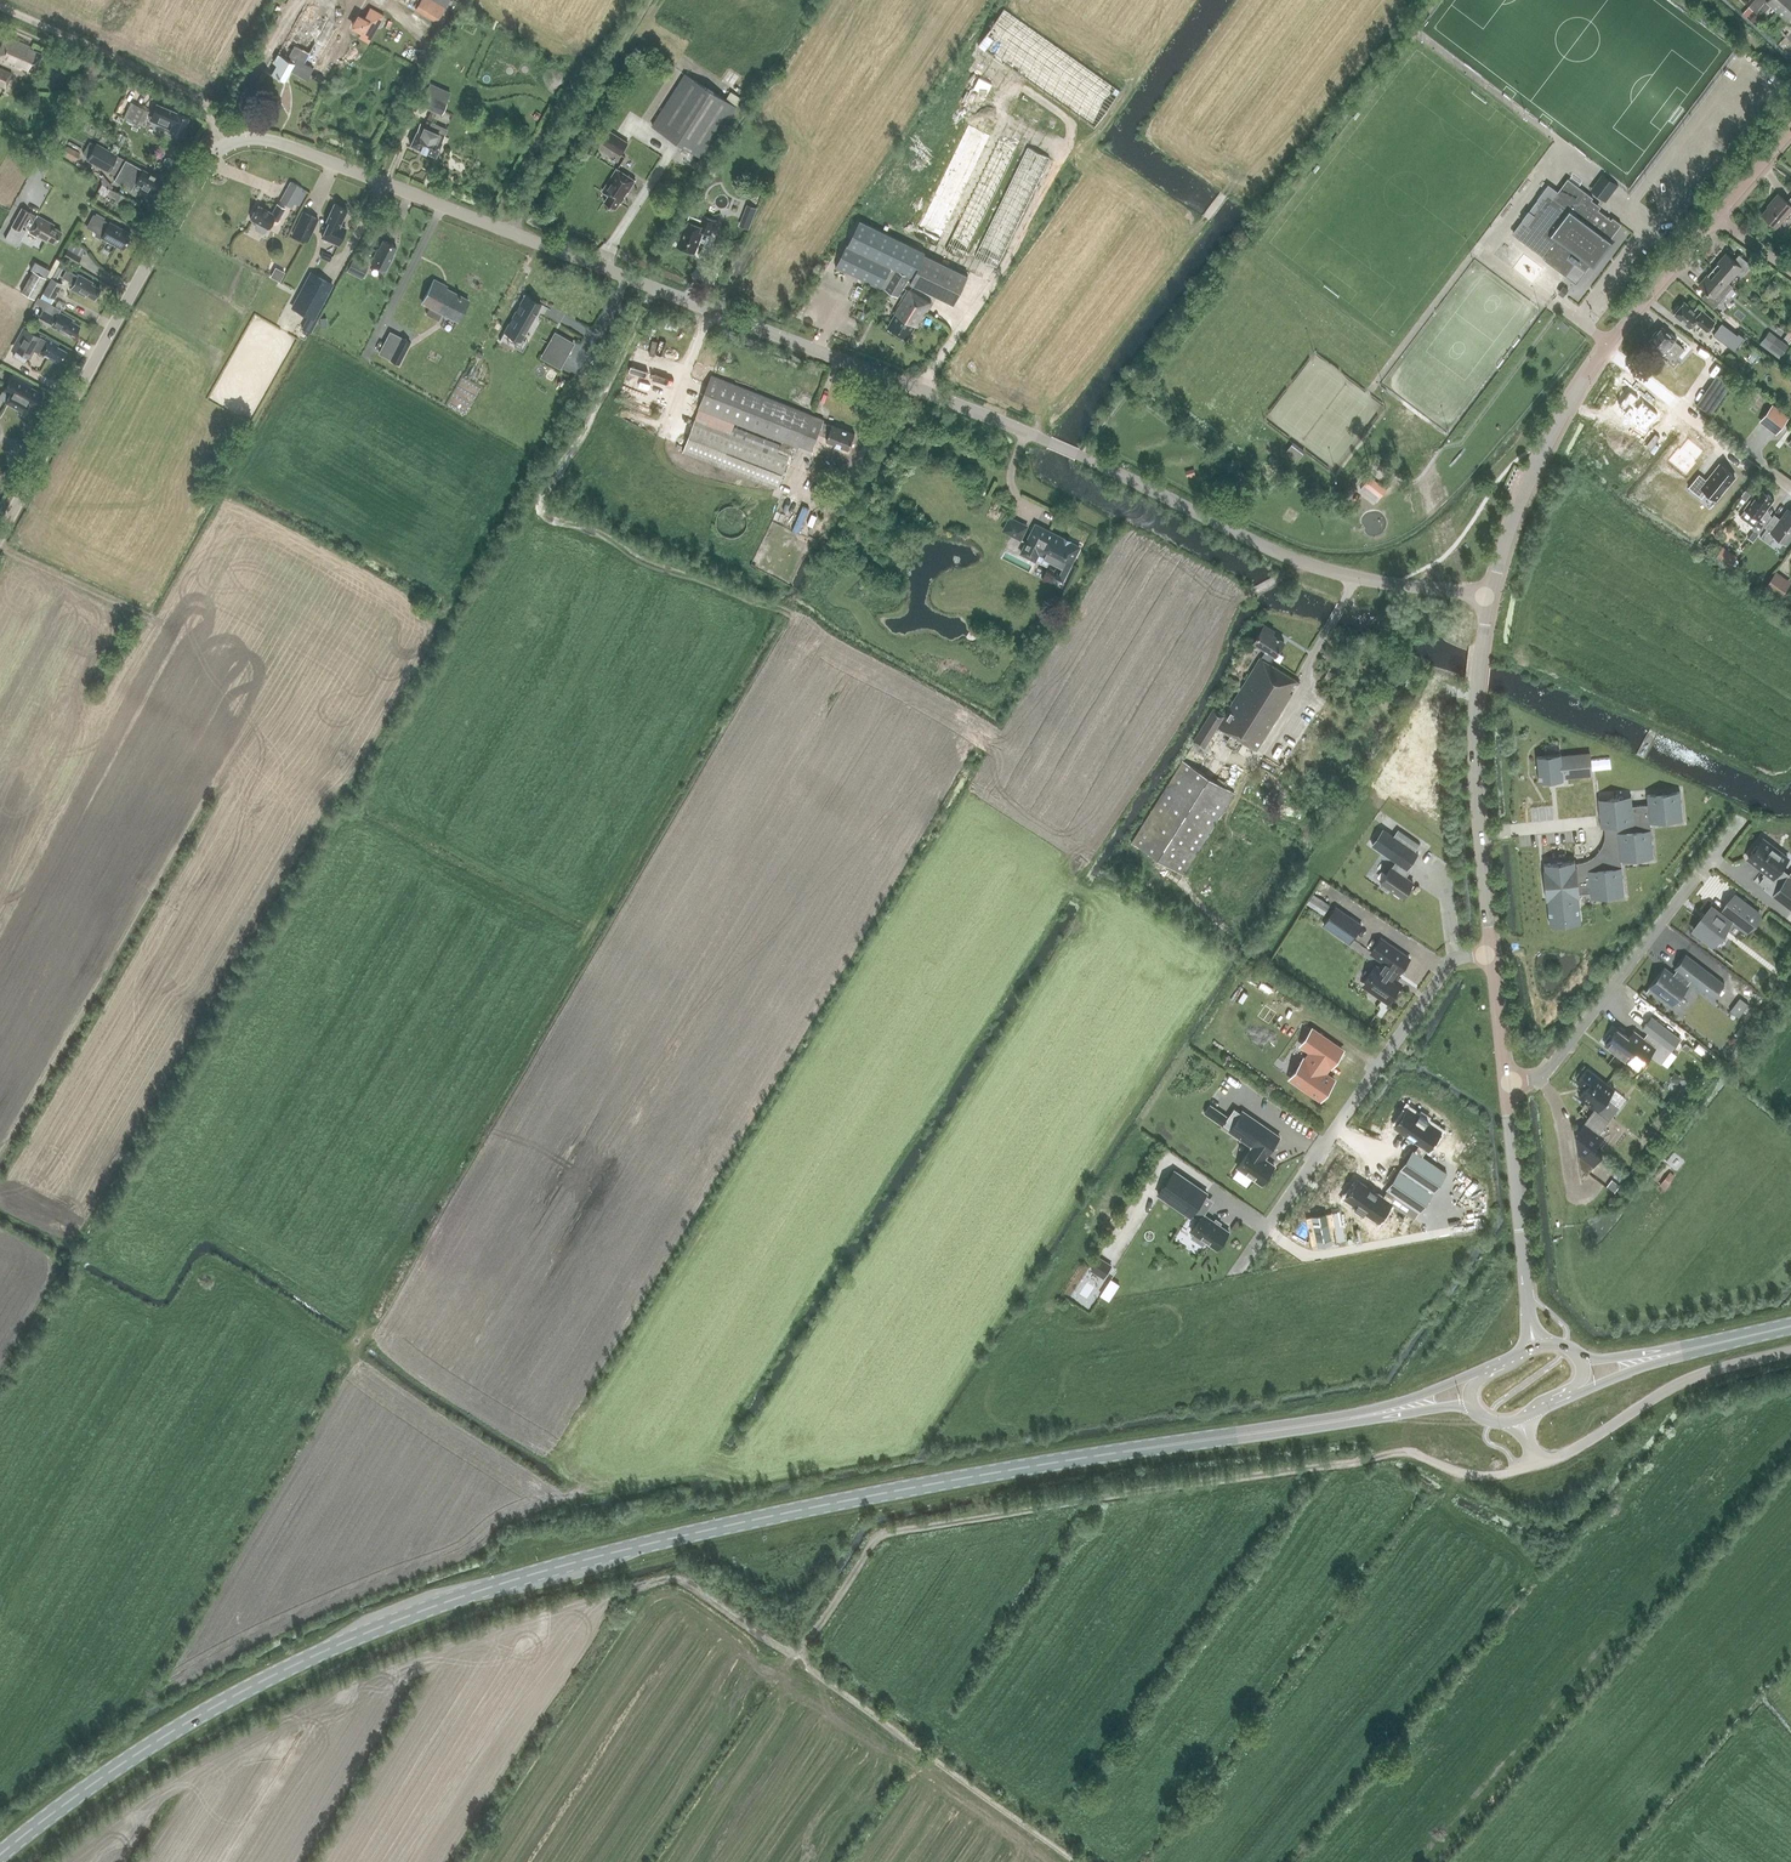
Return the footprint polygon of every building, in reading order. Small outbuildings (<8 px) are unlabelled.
[(418,9),(440,22),(454,0),(423,0),(418,9)] [(1748,6),(1752,10),(1756,13),(1760,8),(1765,12),(1771,6),(1777,11),(1786,0),(1754,0),(1748,6)] [(1776,23),(1780,27),(1777,31),(1784,37),(1790,29),(1790,20),(1789,18),(1790,16),(1790,0),(1786,0),(1777,11),(1783,16),(1776,23)] [(307,80),(336,28),(338,24),(304,6),(273,62),(277,64),(272,73),(284,79),(289,70),(307,80)] [(1100,126),(1125,87),(1007,8),(982,47),(1052,93),(1055,88),(1083,106),(1079,112),(1100,126)] [(359,37),(368,42),(376,27),(368,22),(359,37)] [(1781,41),(1788,47),(1790,44),(1790,29),(1784,37),(1781,41)] [(9,39),(10,38),(5,36),(0,48),(0,61),(21,69),(21,67),(34,72),(42,54),(32,50),(33,48),(9,39)] [(11,73),(0,68),(0,85),(5,87),(11,73)] [(320,82),(323,77),(316,73),(313,78),(320,82)] [(651,125),(703,158),(736,107),(684,73),(651,125)] [(442,114),(447,103),(428,94),(423,106),(442,114)] [(136,124),(144,108),(131,102),(123,118),(136,124)] [(159,104),(152,121),(169,128),(168,130),(180,135),(188,116),(177,112),(177,111),(159,104)] [(442,142),(445,134),(448,129),(431,121),(428,127),(420,123),(417,131),(416,131),(410,144),(420,149),(419,150),(425,152),(425,151),(436,156),(442,142)] [(950,247),(994,132),(964,121),(921,236),(950,247)] [(609,131),(601,143),(620,155),(628,142),(609,131)] [(114,145),(120,148),(126,137),(120,133),(114,145)] [(970,257),(1017,145),(997,137),(951,249),(970,257)] [(109,171),(118,154),(96,142),(94,145),(89,142),(83,153),(88,156),(87,159),(109,171)] [(68,148),(67,157),(79,158),(81,149),(68,148)] [(126,159),(114,180),(131,190),(135,182),(153,192),(160,178),(126,159)] [(635,180),(617,169),(602,191),(609,195),(604,202),(615,209),(619,202),(621,203),(635,180)] [(1606,202),(1618,185),(1606,176),(1593,192),(1606,202)] [(1609,240),(1620,224),(1612,218),(1610,220),(1587,203),(1591,197),(1566,179),(1552,198),(1548,195),(1543,203),(1542,203),(1534,214),(1528,209),(1520,221),(1526,225),(1518,236),(1546,257),(1543,260),(1576,284),(1591,264),(1593,266),(1611,241),(1609,240)] [(291,208),(294,203),(300,207),(308,193),(302,189),(303,188),(291,181),(279,201),(291,208)] [(106,195),(110,188),(103,184),(99,191),(106,195)] [(758,186),(754,196),(761,199),(765,189),(758,186)] [(1787,202),(1777,194),(1767,206),(1768,207),(1762,214),(1776,227),(1790,211),(1790,213),(1790,197),(1787,202)] [(267,228),(268,229),(274,219),(278,221),(285,208),(277,203),(272,213),(258,205),(250,219),(256,222),(254,225),(255,229),(261,233),(264,232),(267,228)] [(339,225),(346,209),(334,204),(327,220),(332,222),(325,238),(338,244),(345,228),(339,225)] [(749,205),(741,226),(748,229),(757,208),(749,205)] [(23,210),(14,228),(10,236),(18,240),(24,227),(31,231),(30,233),(49,243),(50,241),(56,244),(63,232),(56,229),(57,227),(38,217),(37,219),(31,216),(31,214),(23,210)] [(291,234),(308,241),(318,218),(302,211),(291,234)] [(123,247),(129,236),(117,230),(118,227),(103,220),(93,215),(87,227),(97,232),(96,233),(123,247)] [(677,246),(694,253),(702,232),(711,235),(716,220),(703,215),(701,219),(689,215),(677,246)] [(967,277),(924,255),(925,253),(860,221),(847,246),(837,267),(881,288),(881,287),(885,288),(884,289),(898,297),(906,282),(953,305),(967,277)] [(386,269),(393,255),(392,255),(396,246),(383,239),(378,248),(377,248),(371,261),(386,269)] [(77,264),(82,255),(67,247),(62,256),(77,264)] [(332,255),(323,252),(320,258),(330,262),(332,255)] [(1741,277),(1751,265),(1739,254),(1734,260),(1726,253),(1712,269),(1728,283),(1737,273),(1741,277)] [(353,259),(347,272),(361,280),(368,267),(353,259)] [(67,263),(61,260),(58,266),(63,270),(67,263)] [(271,276),(280,281),(285,272),(276,267),(271,276)] [(1720,293),(1728,283),(1712,269),(1699,285),(1706,292),(1701,297),(1714,308),(1724,297),(1720,293)] [(34,298),(45,278),(32,270),(21,291),(34,298)] [(94,299),(100,289),(92,284),(93,282),(79,274),(78,276),(67,270),(63,277),(74,283),(71,288),(84,296),(85,294),(94,299)] [(332,284),(311,273),(293,307),(314,318),(332,284)] [(53,298),(61,284),(52,278),(44,293),(53,298)] [(458,321),(469,300),(440,285),(441,284),(434,280),(422,302),(430,306),(426,314),(439,320),(443,313),(458,321)] [(1559,291),(1557,293),(1562,297),(1564,295),(1568,290),(1563,286),(1559,291)] [(279,290),(272,308),(284,313),(291,294),(279,290)] [(907,290),(894,313),(895,314),(887,328),(907,339),(915,326),(917,327),(931,303),(907,290)] [(44,293),(40,299),(48,303),(50,305),(53,298),(44,293)] [(521,339),(539,303),(523,295),(505,331),(521,339)] [(1715,321),(1704,312),(1703,312),(1697,307),(1694,310),(1684,301),(1679,306),(1678,305),(1674,311),(1675,312),(1673,313),(1684,322),(1683,323),(1688,328),(1689,326),(1690,328),(1696,320),(1708,330),(1715,321)] [(73,318),(60,311),(60,310),(50,305),(48,303),(44,310),(43,309),(39,317),(53,324),(52,326),(70,336),(72,333),(75,335),(80,325),(71,321),(73,318)] [(936,307),(933,313),(955,325),(959,319),(936,307)] [(1722,323),(1713,334),(1735,351),(1745,338),(1738,333),(1737,334),(1722,323)] [(46,337),(45,339),(41,337),(43,333),(31,326),(29,330),(23,327),(11,347),(30,358),(35,350),(38,352),(56,362),(58,359),(60,360),(65,351),(57,346),(58,344),(46,337)] [(1678,356),(1684,349),(1675,340),(1677,338),(1672,334),(1671,335),(1662,327),(1658,331),(1657,330),(1652,336),(1653,337),(1649,341),(1663,353),(1668,348),(1678,356)] [(409,341),(390,332),(378,354),(398,364),(409,341)] [(550,343),(568,354),(574,343),(556,333),(550,343)] [(1776,337),(1769,347),(1781,356),(1788,346),(1776,337)] [(5,402),(19,410),(21,405),(25,407),(28,402),(36,406),(43,394),(31,387),(32,385),(13,374),(4,391),(5,391),(5,390),(11,393),(5,402)] [(712,375),(699,408),(782,441),(781,445),(734,426),(732,433),(695,419),(683,451),(777,488),(791,453),(794,446),(799,448),(800,445),(812,450),(819,433),(828,437),(826,440),(849,449),(855,434),(832,425),(823,422),(824,419),(712,375)] [(1732,384),(1719,375),(1704,397),(1705,398),(1700,407),(1710,414),(1732,384)] [(1630,391),(1618,405),(1623,409),(1621,411),(1638,426),(1644,430),(1649,424),(1658,413),(1643,402),(1644,401),(1638,395),(1637,396),(1630,391)] [(1771,405),(1760,419),(1775,431),(1786,417),(1771,405)] [(1678,448),(1668,460),(1686,474),(1696,462),(1695,461),(1703,451),(1688,439),(1680,449),(1678,448)] [(1299,460),(1303,454),(1306,451),(1294,442),(1291,445),(1287,451),(1299,460)] [(1720,464),(1707,480),(1699,474),(1688,487),(1702,498),(1707,491),(1716,499),(1735,476),(1720,464)] [(1372,506),(1387,488),(1369,473),(1354,491),(1372,506)] [(1774,499),(1759,488),(1744,508),(1745,509),(1739,517),(1753,527),(1752,528),(1759,533),(1771,516),(1765,511),(1774,499)] [(1790,536),(1790,512),(1788,509),(1781,519),(1774,514),(1765,527),(1767,528),(1760,537),(1768,543),(1775,534),(1786,542),(1790,536)] [(1012,535),(1018,523),(1009,519),(1003,531),(1012,535)] [(1080,547),(1070,542),(1069,544),(1036,526),(1036,525),(1036,524),(1021,553),(1047,567),(1051,560),(1069,569),(1080,547)] [(1723,546),(1716,557),(1723,562),(1730,551),(1723,546)] [(1790,582),(1776,571),(1764,587),(1779,598),(1790,582)] [(1298,685),(1300,682),(1270,663),(1275,655),(1275,656),(1284,641),(1273,634),(1274,631),(1264,625),(1254,642),(1267,650),(1261,659),(1225,716),(1214,709),(1194,741),(1205,748),(1218,726),(1257,750),(1293,694),(1289,692),(1295,683),(1298,685)] [(1560,754),(1536,756),(1539,783),(1563,780),(1565,808),(1569,814),(1576,816),(1595,815),(1591,774),(1590,756),(1561,758),(1560,754)] [(1183,874),(1234,793),(1184,761),(1132,842),(1183,874)] [(1654,858),(1650,823),(1682,820),(1680,792),(1647,795),(1647,805),(1632,807),(1632,804),(1616,798),(1613,798),(1598,807),(1600,828),(1604,827),(1605,831),(1605,834),(1604,837),(1604,840),(1603,844),(1602,847),(1600,850),(1598,852),(1596,855),(1593,857),(1591,859),(1588,861),(1585,862),(1581,863),(1578,863),(1575,864),(1575,861),(1544,864),(1549,926),(1582,923),(1579,895),(1593,893),(1594,899),(1624,896),(1621,861),(1654,858)] [(1418,853),(1393,836),(1383,829),(1372,845),(1396,861),(1392,867),(1391,867),(1381,882),(1382,882),(1381,884),(1381,887),(1386,890),(1389,889),(1390,888),(1403,897),(1413,882),(1405,877),(1410,869),(1408,868),(1418,853)] [(1748,858),(1767,872),(1759,882),(1765,886),(1764,888),(1790,909),(1790,870),(1788,873),(1780,867),(1788,858),(1763,839),(1748,858)] [(1569,844),(1559,845),(1561,857),(1570,856),(1569,844)] [(1330,905),(1314,894),(1308,903),(1324,914),(1330,905)] [(1708,916),(1706,913),(1693,929),(1713,944),(1724,929),(1726,931),(1735,920),(1748,930),(1760,915),(1735,896),(1721,914),(1714,909),(1708,916)] [(1351,939),(1361,925),(1336,907),(1324,924),(1340,935),(1342,933),(1351,939)] [(1381,938),(1371,953),(1383,961),(1378,969),(1376,968),(1364,984),(1389,1000),(1390,998),(1392,999),(1396,994),(1394,993),(1400,984),(1393,980),(1399,972),(1399,973),(1409,958),(1381,938)] [(1651,986),(1663,996),(1665,993),(1680,1005),(1680,1004),(1677,1001),(1687,987),(1686,986),(1690,980),(1714,998),(1725,984),(1686,954),(1679,962),(1679,961),(1674,968),(1676,970),(1672,975),(1663,969),(1646,991),(1646,992),(1651,986)] [(1748,1004),(1739,997),(1729,1010),(1738,1018),(1748,1004)] [(1706,1021),(1712,1007),(1700,1002),(1694,1015),(1706,1021)] [(1651,1016),(1642,1028),(1648,1032),(1671,1050),(1681,1038),(1651,1016)] [(1607,1042),(1605,1045),(1626,1061),(1635,1050),(1646,1058),(1649,1055),(1661,1064),(1671,1050),(1648,1032),(1643,1038),(1634,1031),(1629,1037),(1617,1028),(1612,1036),(1610,1035),(1606,1040),(1607,1042)] [(1342,1050),(1313,1029),(1301,1045),(1312,1052),(1306,1060),(1304,1059),(1290,1078),(1320,1099),(1334,1079),(1324,1073),(1330,1065),(1332,1066),(1342,1050)] [(1685,1043),(1681,1047),(1686,1051),(1690,1047),(1685,1043)] [(1601,1093),(1608,1084),(1587,1068),(1577,1082),(1585,1088),(1579,1097),(1594,1109),(1587,1119),(1576,1134),(1582,1181),(1600,1158),(1602,1154),(1590,1145),(1609,1120),(1598,1111),(1608,1098),(1601,1093)] [(1679,1102),(1673,1095),(1665,1103),(1671,1110),(1679,1102)] [(1229,1116),(1211,1104),(1205,1113),(1222,1125),(1229,1116)] [(1664,1108),(1660,1114),(1666,1119),(1670,1114),(1664,1108)] [(1264,1159),(1280,1137),(1243,1111),(1230,1130),(1253,1146),(1238,1167),(1262,1183),(1264,1181),(1266,1181),(1270,1175),(1270,1172),(1274,1165),(1264,1159)] [(1407,1112),(1395,1130),(1419,1146),(1414,1153),(1413,1152),(1400,1172),(1433,1195),(1446,1175),(1422,1159),(1427,1152),(1428,1152),(1440,1134),(1407,1112)] [(1205,1208),(1200,1202),(1207,1192),(1175,1170),(1158,1194),(1190,1216),(1192,1214),(1200,1220),(1192,1231),(1194,1233),(1191,1237),(1203,1245),(1206,1241),(1217,1249),(1229,1231),(1201,1212),(1205,1208)] [(1674,1174),(1670,1171),(1660,1184),(1664,1188),(1674,1174)] [(1358,1183),(1346,1201),(1378,1224),(1391,1206),(1390,1205),(1395,1199),(1419,1215),(1433,1195),(1400,1172),(1386,1192),(1387,1193),(1382,1200),(1358,1183)] [(1090,1269),(1103,1277),(1112,1265),(1099,1256),(1090,1269)]
